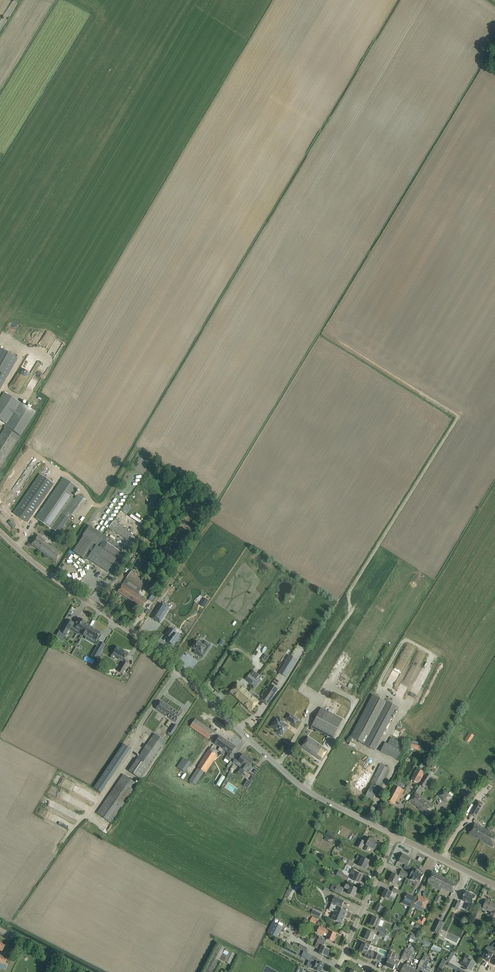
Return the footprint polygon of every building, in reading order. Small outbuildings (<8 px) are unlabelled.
[(18,358),(0,348),(0,389),(18,358)] [(5,428),(0,436),(0,468),(36,412),(4,392),(0,399),(0,419),(7,424),(4,427),(5,428)] [(54,484),(41,474),(14,513),(27,522),(54,484)] [(63,477),(36,517),(59,533),(69,519),(61,513),(78,488),(63,477)] [(66,512),(75,518),(86,501),(77,495),(66,512)] [(151,515),(154,516),(160,505),(157,504),(151,515)] [(132,514),(130,517),(143,524),(144,522),(132,514)] [(8,523),(13,528),(16,525),(13,522),(14,521),(12,519),(8,523)] [(113,521),(109,528),(128,541),(133,535),(113,521)] [(83,536),(75,547),(72,551),(83,558),(84,556),(87,558),(108,572),(123,549),(90,526),(83,536)] [(46,540),(38,535),(31,544),(56,562),(59,558),(62,554),(45,541),(46,540)] [(118,592),(129,599),(134,592),(137,587),(141,581),(138,578),(139,576),(132,571),(118,592)] [(148,601),(134,592),(129,599),(143,608),(148,601)] [(153,594),(149,599),(154,603),(158,597),(153,594)] [(161,603),(152,618),(160,623),(169,608),(161,603)] [(80,633),(83,635),(89,626),(86,624),(86,623),(79,618),(74,627),(81,631),(80,633)] [(59,631),(56,637),(63,642),(67,635),(66,635),(71,625),(73,622),(68,619),(66,622),(65,625),(61,632),(59,631)] [(89,626),(83,635),(86,637),(87,635),(96,640),(101,632),(89,626)] [(173,645),(179,637),(175,634),(173,633),(174,631),(170,628),(165,634),(169,637),(166,640),(173,645)] [(308,637),(303,645),(307,648),(312,640),(308,637)] [(196,640),(191,647),(195,650),(201,654),(203,651),(206,654),(212,646),(206,642),(203,645),(196,640)] [(105,645),(100,642),(92,656),(97,659),(105,645)] [(117,647),(112,654),(123,660),(127,653),(123,651),(122,651),(117,648),(117,647)] [(279,672),(286,676),(296,659),(290,655),(279,672)] [(118,671),(122,674),(129,662),(125,659),(118,671)] [(250,673),(245,679),(255,687),(260,681),(257,679),(250,674),(250,673)] [(258,702),(238,684),(230,692),(251,710),(258,702)] [(260,699),(267,704),(278,689),(271,684),(260,699)] [(364,745),(374,750),(397,707),(387,702),(373,695),(350,737),(365,745),(364,745)] [(161,701),(156,709),(175,722),(181,714),(161,701)] [(322,708),(312,728),(332,739),(343,719),(322,708)] [(213,732),(195,719),(190,726),(208,739),(213,732)] [(276,732),(281,735),(282,734),(288,727),(276,719),(271,726),(277,731),(276,732)] [(465,740),(469,743),(474,736),(470,733),(465,740)] [(154,734),(129,771),(141,779),(166,742),(154,734)] [(220,735),(214,744),(219,747),(218,750),(221,752),(223,749),(228,753),(226,755),(231,758),(234,755),(232,753),(236,747),(220,735)] [(308,737),(301,747),(321,761),(328,751),(308,737)] [(391,737),(388,744),(401,750),(404,744),(391,737)] [(124,744),(115,757),(122,762),(130,749),(124,744)] [(203,772),(205,774),(217,756),(209,751),(189,781),(195,785),(203,772)] [(240,768),(237,772),(242,775),(245,771),(249,773),(249,772),(252,768),(250,766),(253,762),(247,758),(243,755),(243,754),(240,759),(238,761),(243,764),(240,768)] [(177,767),(185,772),(191,763),(184,758),(177,767)] [(234,761),(227,776),(231,778),(238,762),(234,761)] [(375,793),(378,788),(389,768),(381,764),(370,785),(372,785),(366,796),(374,799),(377,794),(375,793)] [(411,779),(418,784),(424,772),(418,768),(411,779)] [(429,770),(419,784),(422,786),(425,789),(435,774),(429,770)] [(354,786),(362,790),(365,785),(371,774),(365,771),(362,778),(359,777),(354,786)] [(124,774),(97,813),(111,823),(138,784),(124,774)] [(248,779),(244,786),(248,788),(248,787),(252,782),(248,779)] [(404,790),(395,785),(387,801),(394,804),(397,799),(399,800),(404,790)] [(452,797),(443,790),(439,795),(447,803),(452,797)] [(422,798),(415,793),(409,801),(416,807),(416,806),(418,808),(421,811),(427,816),(434,807),(429,802),(428,803),(422,798)] [(484,804),(478,801),(470,814),(476,818),(484,804)] [(469,834),(480,840),(486,829),(475,823),(469,834)] [(480,840),(484,842),(493,847),(494,844),(494,836),(493,834),(486,829),(480,840)] [(324,835),(322,838),(329,842),(330,842),(338,846),(339,843),(329,838),(324,835)] [(356,847),(361,849),(365,841),(360,839),(356,847)] [(364,850),(368,852),(370,847),(375,850),(378,843),(370,839),(364,850)] [(403,854),(399,862),(406,865),(404,868),(409,871),(412,865),(409,863),(412,859),(407,856),(403,854)] [(359,866),(366,869),(370,861),(362,858),(358,856),(356,859),(361,861),(359,866)] [(410,879),(414,882),(415,880),(420,882),(424,874),(419,872),(419,871),(415,869),(414,870),(414,869),(412,874),(411,873),(409,877),(410,877),(411,878),(410,879)] [(355,876),(353,880),(360,883),(363,875),(352,870),(351,874),(355,876)] [(337,875),(348,881),(349,877),(344,874),(342,873),(340,871),(339,871),(337,875)] [(428,881),(442,888),(446,878),(432,872),(428,881)] [(393,874),(389,882),(401,887),(402,883),(399,882),(401,878),(393,874)] [(446,878),(442,888),(453,894),(458,884),(446,878)] [(350,891),(348,894),(354,897),(357,889),(352,886),(351,887),(346,885),(345,889),(350,891)] [(386,890),(382,897),(392,902),(394,898),(391,896),(393,893),(386,890)] [(466,891),(462,900),(468,903),(465,909),(469,911),(476,896),(466,891)] [(407,894),(404,901),(412,905),(415,898),(407,894)] [(418,895),(414,903),(425,909),(429,900),(425,898),(425,899),(422,898),(423,897),(418,895)] [(335,912),(332,919),(342,924),(347,912),(341,909),(344,901),(334,897),(329,910),(335,912)] [(494,918),(494,905),(491,903),(487,901),(483,908),(492,912),(490,916),(494,918)] [(382,908),(383,907),(378,904),(375,910),(380,913),(382,909),(383,910),(383,909),(382,908)] [(476,909),(473,917),(479,920),(482,912),(476,909)] [(374,917),(371,925),(376,927),(375,930),(380,932),(385,934),(387,929),(379,926),(381,920),(378,919),(374,917)] [(445,923),(439,920),(433,932),(440,935),(445,923)] [(270,928),(268,933),(277,937),(282,927),(282,926),(283,924),(280,922),(278,924),(273,922),(270,928)] [(333,942),(337,934),(319,927),(317,933),(324,935),(324,934),(329,935),(327,939),(333,942)] [(371,943),(376,944),(377,941),(373,939),(375,934),(368,931),(365,939),(371,942),(371,943)] [(380,932),(379,936),(384,938),(385,938),(384,940),(386,941),(388,935),(386,934),(385,934),(380,932)] [(324,947),(325,944),(318,941),(315,948),(321,950),(319,954),(327,957),(330,950),(324,947)] [(370,959),(372,958),(380,962),(382,956),(372,951),(371,953),(367,952),(370,946),(361,943),(359,947),(361,948),(360,951),(366,954),(365,957),(370,959)] [(230,952),(230,951),(226,948),(218,944),(204,971),(214,971),(220,959),(230,965),(236,955),(230,952)] [(434,945),(431,949),(439,953),(441,949),(434,945)] [(408,961),(414,948),(411,946),(410,950),(405,960),(407,961),(408,961)] [(481,958),(489,962),(491,958),(493,954),(494,952),(494,948),(494,949),(492,947),(490,947),(489,947),(488,947),(487,948),(486,949),(485,950),(483,953),(481,958)] [(405,960),(410,950),(406,948),(405,950),(401,958),(405,960)] [(401,960),(395,957),(396,954),(390,951),(386,959),(389,960),(386,966),(393,970),(395,966),(397,968),(401,960)] [(453,964),(457,967),(458,967),(460,964),(455,962),(457,960),(457,958),(456,957),(454,955),(455,952),(451,952),(447,961),(449,962),(453,964)] [(418,966),(421,968),(427,958),(428,955),(425,954),(422,960),(421,960),(418,966)] [(465,958),(463,962),(462,961),(460,965),(472,971),(476,963),(472,962),(474,959),(467,955),(466,958),(465,958)] [(310,958),(309,961),(312,962),(310,968),(320,971),(321,971),(324,965),(317,962),(318,961),(310,958)] [(430,959),(427,958),(421,968),(425,970),(430,959)] [(412,965),(407,963),(406,966),(405,965),(402,971),(409,971),(412,965)]
